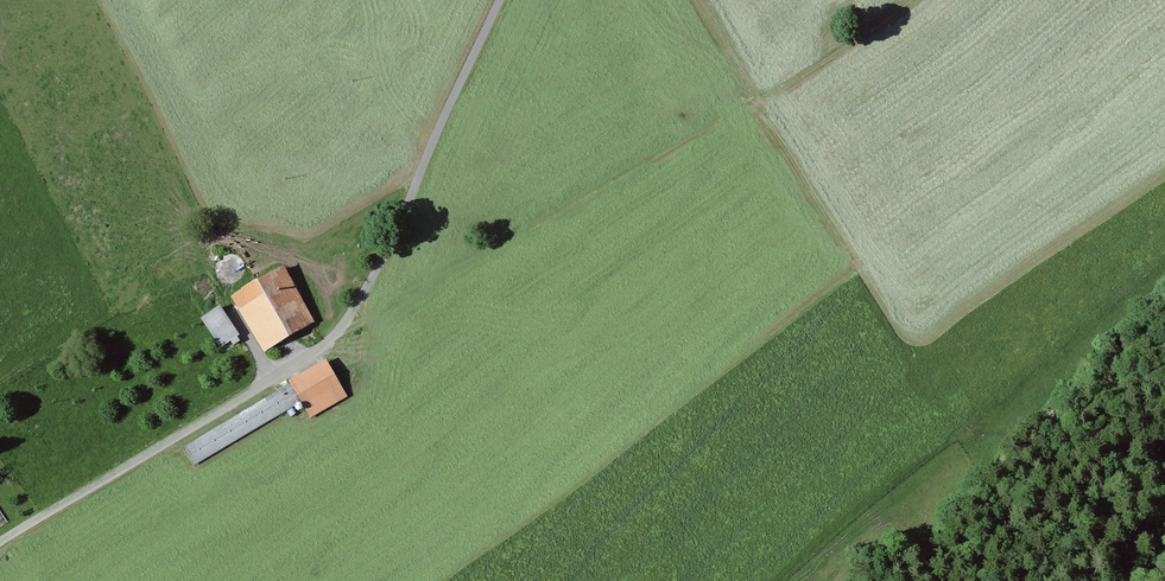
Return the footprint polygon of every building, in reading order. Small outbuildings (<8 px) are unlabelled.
[(265,351),(312,323),(281,269),(234,296),(265,351)] [(239,341),(218,308),(203,319),(221,346),(230,341),(233,345),(239,341)] [(297,395),(308,416),(345,395),(327,364),(292,383),(298,394),(297,395)] [(194,464),(298,402),(289,386),(185,448),(194,464)]
